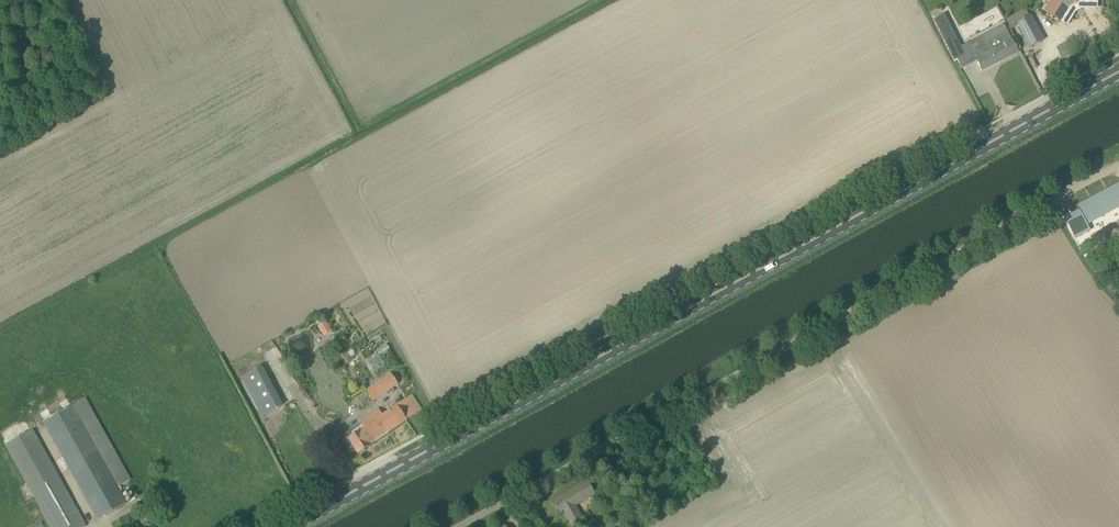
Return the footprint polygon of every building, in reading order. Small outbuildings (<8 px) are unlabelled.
[(1046,12),(1067,24),(1074,12),(1081,8),(1096,8),(1096,0),(1053,0),(1046,12)] [(965,56),(958,42),(944,14),(934,20),(954,62),(965,56)] [(1018,23),(1031,47),(1042,40),(1030,16),(1018,23)] [(989,43),(981,48),(972,53),(981,71),(1018,52),(1007,31),(988,42),(989,43)] [(1080,206),(1089,223),(1118,207),(1118,184),(1080,206)] [(1065,218),(1076,237),(1088,230),(1086,225),(1080,214),(1078,211),(1065,218)] [(332,331),(326,321),(318,326),(324,336),(332,331)] [(373,372),(384,365),(376,352),(364,359),(373,372)] [(241,378),(257,407),(262,417),(282,406),(277,397),(261,368),(241,378)] [(398,385),(390,374),(365,390),(373,402),(398,385)] [(364,428),(354,435),(351,430),(340,437),(349,450),(354,447),(358,454),(371,446),(370,444),(421,410),(412,396),(382,416),(378,411),(361,422),(364,428)] [(85,399),(44,421),(98,519),(126,504),(117,487),(130,480),(85,399)] [(50,526),(86,526),(33,430),(5,446),(50,526)] [(552,501),(559,514),(563,512),(572,526),(583,520),(574,505),(594,494),(587,481),(552,501)] [(634,513),(645,507),(639,495),(628,501),(634,513)] [(622,518),(611,524),(613,526),(627,526),(622,518)]
